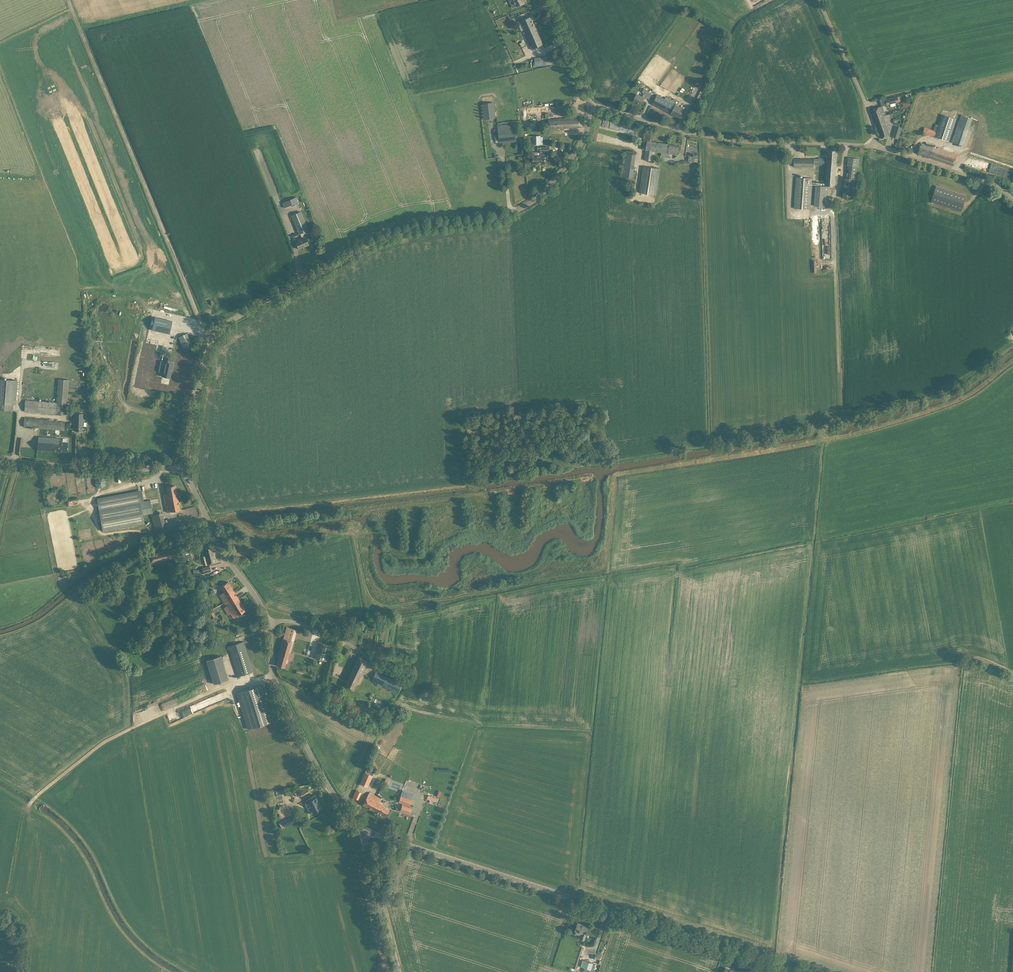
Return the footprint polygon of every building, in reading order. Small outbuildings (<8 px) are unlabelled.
[(531,16),(526,18),(521,21),(525,29),(522,30),(531,49),(543,44),(531,16)] [(556,56),(551,56),(534,58),(535,66),(557,64),(556,56)] [(649,92),(644,88),(642,92),(644,92),(642,96),(637,94),(634,101),(641,104),(644,98),(646,98),(649,92)] [(652,104),(655,106),(679,118),(684,109),(673,104),(674,101),(666,97),(664,99),(656,95),(652,104)] [(885,100),(887,105),(899,102),(897,97),(885,100)] [(496,118),(494,102),(482,103),(484,119),(496,118)] [(872,109),(876,124),(884,121),(883,117),(886,115),(882,105),(872,109)] [(969,126),(972,118),(973,115),(975,116),(976,115),(966,112),(965,116),(961,114),(952,142),(966,146),(971,131),(972,127),(969,126)] [(931,135),(936,136),(949,140),(956,119),(943,115),(939,125),(935,124),(933,130),(924,127),(923,132),(931,135)] [(581,117),(565,118),(559,118),(559,119),(549,120),(549,129),(582,127),(581,117)] [(884,121),(876,124),(881,138),(890,135),(884,121)] [(516,141),(514,124),(498,126),(500,143),(500,140),(503,139),(504,143),(516,141)] [(893,136),(898,137),(901,128),(896,126),(893,136)] [(532,136),(532,143),(532,144),(543,144),(543,141),(543,136),(541,136),(541,135),(532,136)] [(636,149),(637,143),(613,138),(612,144),(636,149)] [(678,154),(678,151),(679,146),(643,140),(642,149),(646,149),(644,160),(653,161),(654,151),(662,152),(661,155),(669,156),(669,153),(678,154)] [(957,154),(933,147),(934,145),(926,142),(925,144),(922,143),(921,146),(920,145),(917,153),(953,165),(957,154)] [(541,155),(537,155),(533,156),(533,164),(545,164),(545,152),(549,152),(549,147),(541,147),(541,155)] [(818,158),(818,165),(827,165),(825,185),(835,185),(837,150),(828,150),(827,160),(824,159),(824,158),(818,158)] [(623,177),(633,178),(636,154),(626,153),(623,177)] [(849,157),(848,166),(850,166),(858,167),(859,159),(849,157)] [(814,167),(814,159),(794,159),(794,166),(814,167)] [(639,192),(656,195),(660,168),(643,166),(639,192)] [(858,167),(850,166),(848,177),(845,177),(843,197),(854,198),(854,194),(857,194),(859,179),(856,178),(858,167)] [(794,208),(811,209),(813,178),(796,177),(794,208)] [(814,206),(829,207),(830,186),(815,185),(814,206)] [(936,186),(931,202),(961,211),(966,196),(936,186)] [(282,203),(284,208),(298,202),(296,197),(282,203)] [(295,241),(297,244),(298,249),(309,244),(303,231),(308,229),(301,211),(291,215),(299,233),(300,233),(302,238),(295,241)] [(153,315),(150,331),(168,335),(171,319),(153,315)] [(179,337),(184,350),(192,346),(187,333),(179,337)] [(166,357),(162,376),(170,378),(173,363),(170,363),(171,358),(166,357)] [(94,373),(94,374),(94,375),(95,376),(95,377),(95,378),(96,378),(96,379),(97,379),(98,380),(99,380),(100,381),(101,381),(102,381),(103,381),(103,380),(104,380),(105,380),(105,379),(106,379),(107,378),(107,377),(108,377),(108,376),(108,375),(108,374),(108,373),(108,372),(108,371),(107,370),(107,369),(106,369),(106,368),(105,368),(105,367),(104,367),(103,367),(101,367),(100,367),(99,367),(98,367),(97,368),(96,369),(95,370),(95,371),(94,372),(94,373)] [(15,410),(17,380),(0,379),(0,409),(15,410)] [(59,379),(57,403),(25,400),(24,411),(56,414),(66,415),(68,392),(69,379),(59,379)] [(24,426),(44,428),(64,430),(65,422),(49,421),(50,419),(24,417),(24,426)] [(59,438),(43,437),(38,437),(37,449),(67,452),(68,443),(59,442),(59,438)] [(95,478),(96,487),(105,487),(105,478),(95,478)] [(166,487),(167,492),(167,494),(163,495),(166,512),(180,510),(175,485),(166,487)] [(97,500),(103,531),(144,524),(143,515),(152,513),(150,500),(140,502),(138,492),(97,500)] [(151,515),(155,532),(167,529),(162,512),(151,515)] [(212,545),(203,547),(205,556),(204,556),(206,565),(217,562),(215,554),(212,545)] [(150,555),(152,565),(165,562),(164,561),(180,558),(178,548),(150,555)] [(202,567),(204,574),(212,572),(210,565),(202,567)] [(223,592),(219,595),(224,603),(226,606),(231,613),(233,618),(241,613),(246,610),(236,595),(228,582),(224,584),(220,587),(223,592)] [(279,657),(277,665),(285,667),(286,663),(287,663),(288,660),(288,659),(289,655),(293,656),(294,653),(290,652),(293,641),(291,640),(292,637),(294,638),(297,630),(287,627),(278,656),(279,657)] [(228,646),(238,677),(248,673),(253,672),(243,641),(228,646)] [(318,641),(314,658),(328,661),(332,645),(318,641)] [(221,656),(206,660),(214,684),(228,679),(221,656)] [(344,686),(353,690),(367,661),(358,657),(344,686)] [(389,690),(397,694),(402,686),(393,682),(394,680),(376,671),(372,680),(390,689),(389,690)] [(237,692),(248,729),(272,722),(261,685),(237,692)] [(170,722),(196,713),(193,706),(168,716),(170,722)] [(360,784),(367,787),(372,775),(365,772),(360,784)] [(356,790),(353,797),(358,799),(361,792),(356,790)] [(365,800),(362,804),(370,808),(385,817),(388,813),(390,809),(384,806),(384,805),(379,802),(374,800),(376,796),(369,792),(365,800)] [(400,811),(410,814),(412,808),(408,807),(409,806),(410,806),(412,799),(401,795),(398,802),(403,804),(400,811)] [(316,797),(309,801),(312,809),(309,811),(310,814),(314,812),(320,809),(317,802),(318,801),(316,797)] [(279,823),(282,828),(295,822),(292,816),(279,823)] [(581,939),(584,940),(586,934),(586,935),(589,926),(578,923),(575,931),(582,933),(581,939)] [(588,971),(591,971),(592,970),(594,970),(596,964),(583,960),(581,966),(582,967),(581,970),(588,971)]
